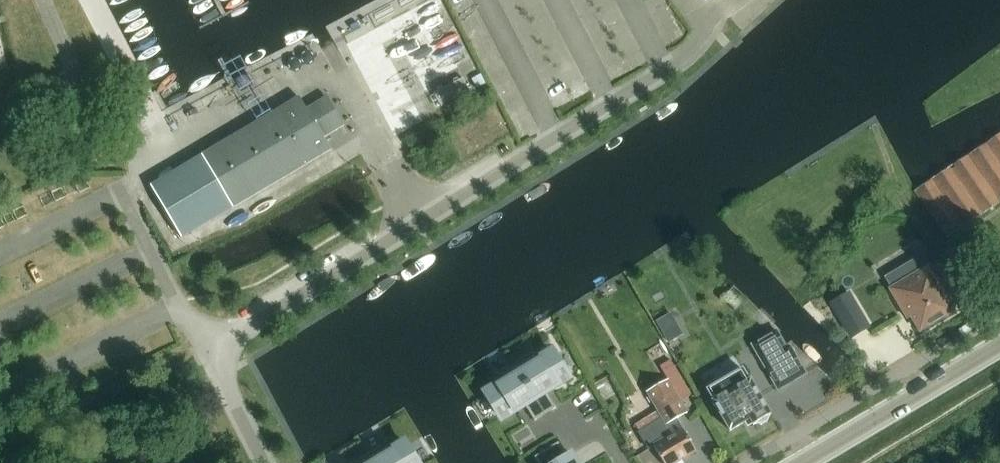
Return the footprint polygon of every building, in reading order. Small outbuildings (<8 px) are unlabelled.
[(463,77),(434,92),(441,106),(470,91),(463,77)] [(323,137),(346,123),(330,95),(307,109),(300,97),(203,155),(151,186),(182,238),(330,150),(323,137)] [(945,291),(930,265),(929,266),(924,258),(905,269),(937,322),(953,312),(942,293),(945,291)] [(909,313),(920,331),(937,322),(905,269),(886,280),(891,288),(890,289),(905,315),(909,313)] [(847,292),(830,303),(849,334),(866,323),(864,321),(847,292)] [(809,374),(783,327),(752,344),(779,391),(809,374)] [(669,328),(662,332),(668,343),(675,339),(669,328)] [(545,414),(556,408),(546,392),(569,379),(552,351),(536,361),(531,353),(514,364),(545,414)] [(672,362),(661,368),(678,396),(688,390),(672,362)] [(534,421),(545,414),(514,364),(496,375),(501,382),(485,392),(502,420),(525,406),(534,421)] [(750,378),(749,379),(744,370),(709,391),(714,400),(712,401),(730,431),(750,419),(754,426),(756,425),(761,426),(767,422),(770,416),(772,415),(750,378)] [(649,450),(655,447),(664,462),(678,462),(697,452),(676,417),(685,411),(667,381),(648,393),(660,413),(636,428),(649,450)] [(366,455),(371,462),(417,462),(404,442),(389,452),(384,444),(366,455)] [(535,457),(539,462),(576,462),(572,455),(568,458),(559,442),(558,443),(535,457)] [(366,455),(353,462),(371,462),(366,455)]
